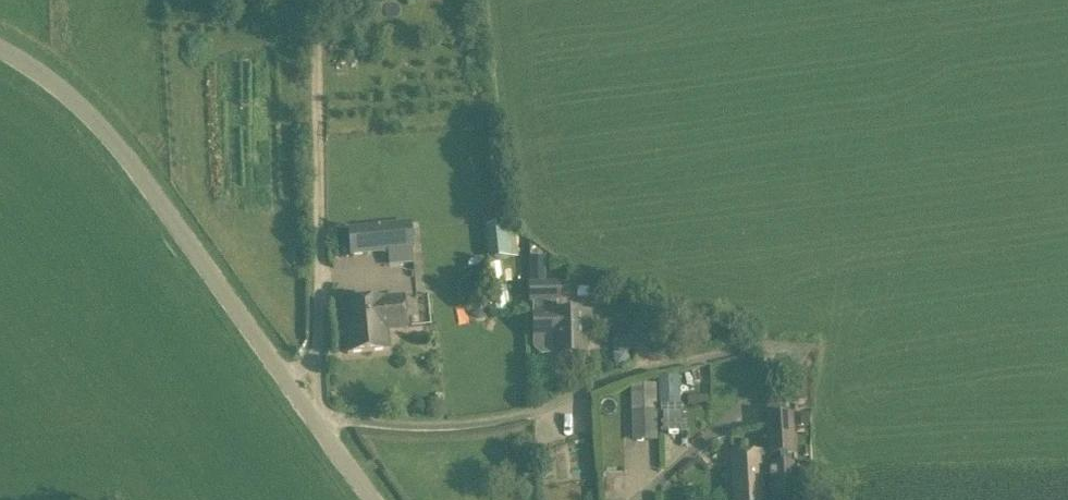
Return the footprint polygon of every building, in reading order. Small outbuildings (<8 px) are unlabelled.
[(351,255),(412,249),(409,223),(348,229),(351,255)] [(485,227),(488,261),(517,258),(513,224),(485,227)] [(546,279),(547,256),(529,256),(529,279),(546,279)] [(591,314),(555,315),(554,303),(558,303),(557,284),(529,286),(529,303),(533,303),(533,315),(532,315),(533,348),(540,354),(555,354),(555,357),(585,355),(585,326),(591,326),(591,314)] [(431,322),(429,295),(406,296),(407,323),(431,322)] [(385,330),(406,328),(403,298),(383,300),(383,298),(342,302),(347,354),(387,349),(385,330)] [(475,303),(471,309),(471,316),(477,321),(484,320),(489,314),(488,307),(483,302),(475,303)] [(613,351),(648,350),(662,350),(661,332),(613,334),(613,351)] [(658,378),(658,408),(679,407),(678,377),(658,378)] [(630,385),(631,441),(657,441),(655,384),(630,385)] [(769,476),(770,499),(797,499),(792,415),(766,416),(768,451),(769,476)] [(769,476),(768,451),(731,453),(733,499),(763,499),(762,477),(769,476)]
